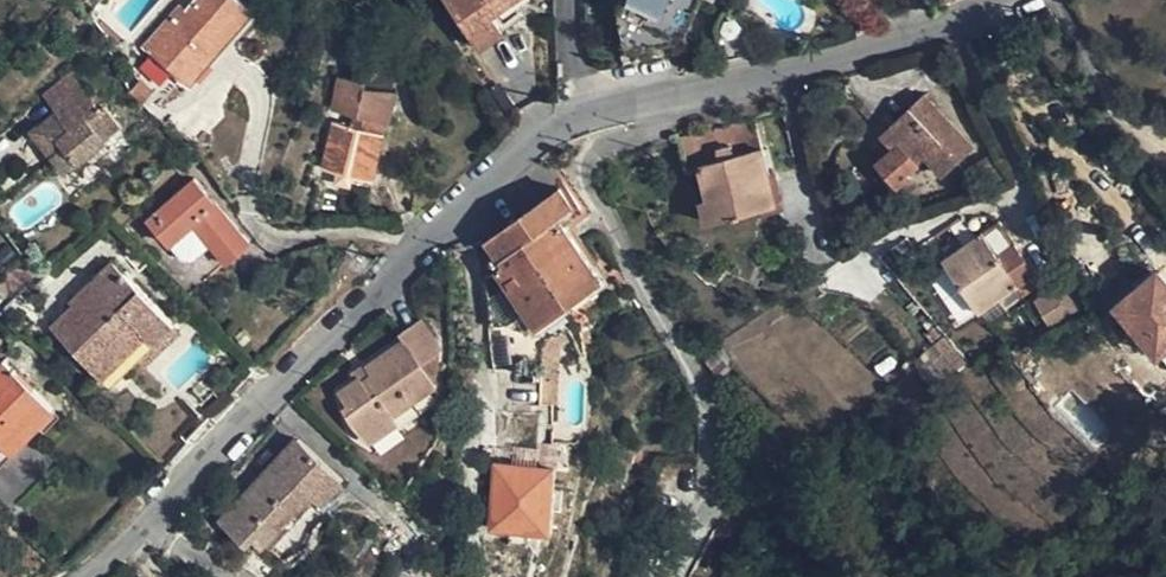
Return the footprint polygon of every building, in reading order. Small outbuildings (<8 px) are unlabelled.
[(179,5),(148,44),(184,74),(223,28),(231,33),(251,8),(241,0),(197,0),(187,11),(179,5)] [(478,48),(501,33),(489,15),(511,0),(446,0),(478,48)] [(630,44),(678,33),(693,0),(619,0),(630,44)] [(716,50),(745,47),(743,27),(715,30),(716,50)] [(320,169),(323,169),(350,177),(371,181),(393,92),(364,89),(365,84),(390,85),(390,63),(353,61),(352,81),(339,79),(332,110),(352,114),(349,128),(332,124),(320,169)] [(42,95),(52,109),(81,88),(72,75),(42,95)] [(97,109),(81,88),(52,109),(63,125),(52,134),(57,140),(50,146),(55,153),(50,156),(63,171),(119,128),(102,106),(97,109)] [(906,172),(924,156),(943,175),(972,149),(921,95),(878,135),(891,150),(876,165),(896,186),(908,176),(906,172)] [(753,118),(680,137),(688,169),(700,165),(708,197),(702,199),(707,222),(775,206),(753,118)] [(347,188),(350,177),(323,169),(321,180),(347,188)] [(249,242),(194,181),(147,221),(168,245),(191,226),(225,263),(249,242)] [(563,308),(571,304),(602,279),(564,228),(576,217),(569,207),(573,205),(560,187),(487,238),(478,241),(490,327),(510,325),(516,320),(527,334),(541,324),(541,341),(572,330),(574,328),(563,308)] [(948,226),(962,246),(975,236),(962,218),(948,226)] [(980,233),(975,236),(962,246),(943,260),(979,311),(998,300),(1019,284),(1032,275),(1011,245),(998,255),(980,233)] [(71,307),(48,327),(109,390),(140,360),(175,328),(111,262),(91,281),(95,285),(71,307)] [(1117,305),(1158,355),(1165,348),(1165,283),(1157,272),(1117,305)] [(68,303),(71,307),(95,285),(91,281),(68,303)] [(1063,282),(1033,300),(1053,331),(1082,313),(1063,282)] [(1026,294),(1019,284),(998,300),(1005,309),(1026,294)] [(422,362),(442,350),(420,318),(399,334),(403,340),(364,367),(368,372),(354,380),(338,392),(347,406),(341,409),(357,432),(369,444),(396,423),(392,417),(436,385),(436,383),(422,362)] [(181,336),(175,328),(140,360),(149,367),(181,336)] [(955,370),(968,362),(944,335),(933,344),(955,370)] [(436,383),(442,350),(422,362),(436,383)] [(2,461),(53,412),(3,360),(0,363),(0,459),(2,461)] [(348,374),(354,380),(368,372),(364,367),(361,365),(348,374)] [(554,370),(542,370),(541,384),(554,384),(554,370)] [(554,384),(541,384),(542,404),(554,404),(554,384)] [(219,522),(245,546),(251,539),(260,547),(310,495),(320,505),(343,481),(297,439),(219,522)] [(535,466),(553,467),(553,443),(536,443),(535,466)] [(553,467),(535,466),(496,464),(492,528),(550,532),(553,467)] [(312,567),(307,576),(330,576),(312,567)]
